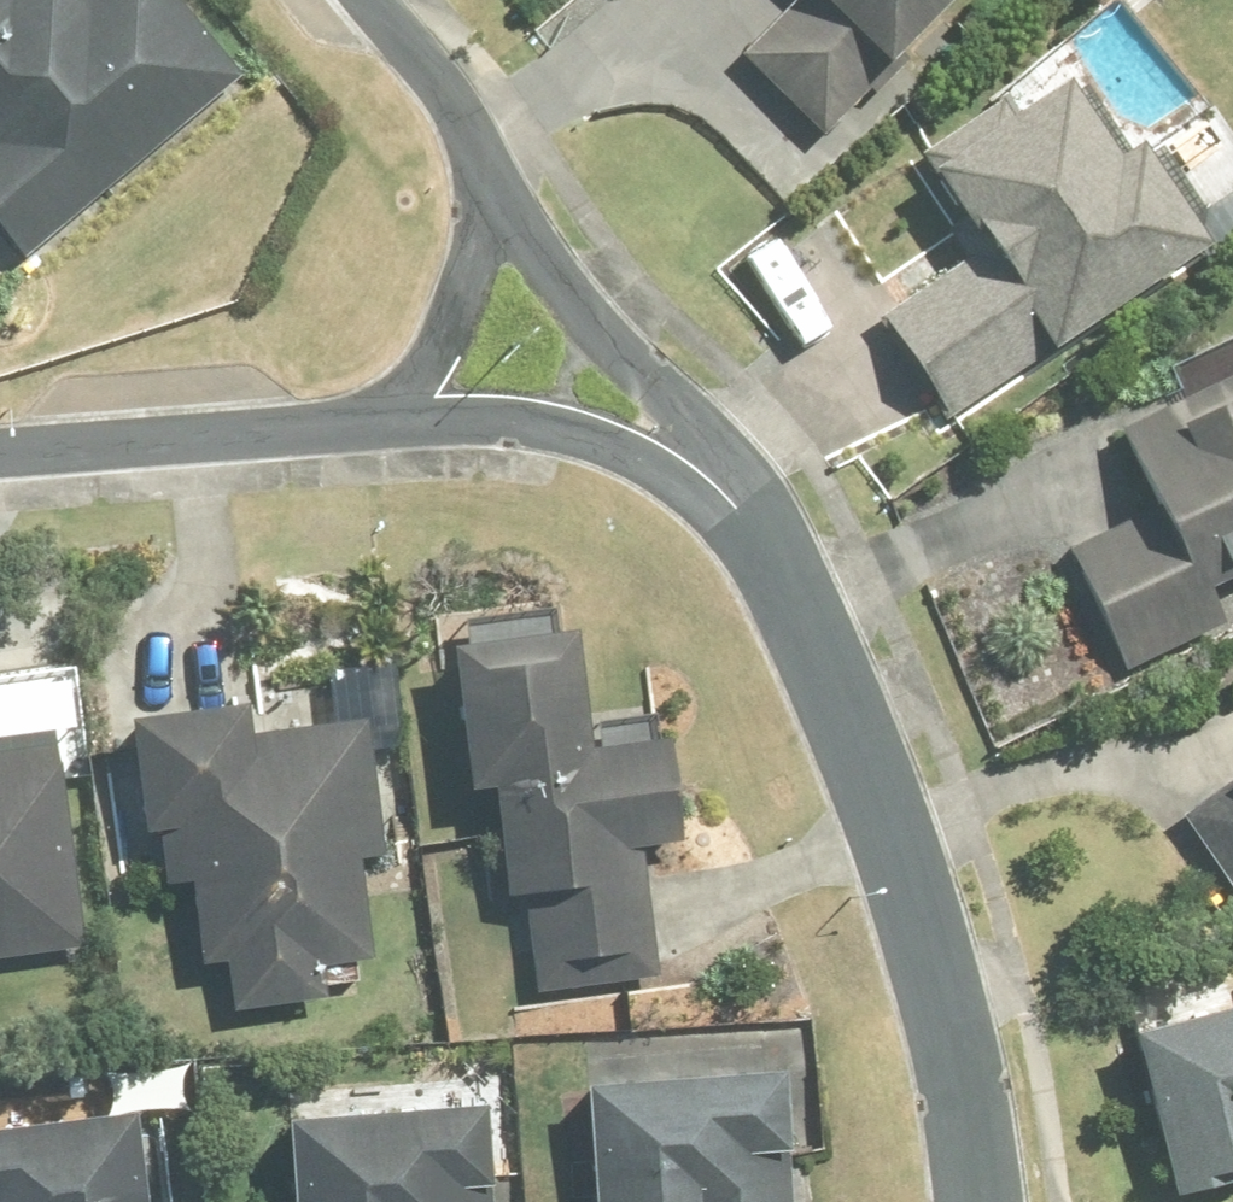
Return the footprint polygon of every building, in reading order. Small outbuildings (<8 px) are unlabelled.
[(31,251),(246,66),(189,0),(0,0),(0,215),(31,251)] [(744,50),(825,129),(895,58),(891,54),(945,0),(793,0),(744,50)] [(985,232),(878,307),(952,412),(1215,229),(1140,123),(1122,135),(1069,59),(1012,100),(999,85),(920,140),(985,232)] [(1068,543),(1126,662),(1228,612),(1211,576),(1232,565),(1232,367),(1122,417),(1161,498),(1068,543)] [(661,973),(647,839),(680,836),(669,730),(589,739),(577,620),(453,632),(468,775),(495,772),(508,884),(526,881),(537,985),(661,973)] [(327,990),(323,957),(372,949),(358,851),(383,848),(364,707),(243,724),(239,692),(125,708),(142,820),(158,817),(165,878),(190,873),(201,957),(227,952),(235,1002),(327,990)] [(83,939),(53,733),(0,741),(0,951),(83,939)] [(1184,808),(1232,879),(1232,775),(1184,808)] [(1138,1017),(1178,1186),(1232,1172),(1232,995),(1138,1017)] [(585,1075),(593,1201),(796,1201),(791,1130),(786,1130),(782,1061),(585,1075)] [(290,1201),(494,1201),(485,1096),(283,1114),(290,1201)] [(0,1119),(0,1201),(145,1201),(132,1102),(0,1119)]
